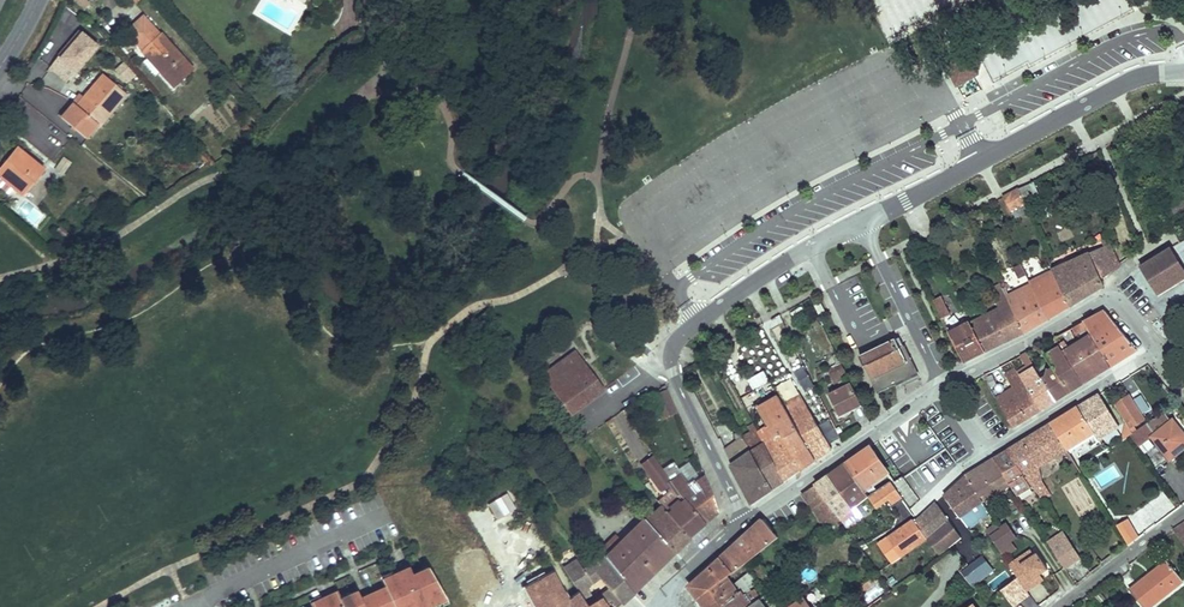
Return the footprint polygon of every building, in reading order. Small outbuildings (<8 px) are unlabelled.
[(86,0),(70,0),(83,9),(88,1),(86,0)] [(161,71),(175,88),(195,71),(145,17),(128,31),(143,50),(145,48),(164,69),(161,71)] [(361,43),(361,31),(338,30),(337,43),(361,43)] [(76,32),(55,57),(55,58),(73,72),(94,48),(76,32)] [(143,50),(142,50),(161,71),(164,69),(145,48),(143,50)] [(946,67),(956,85),(977,73),(967,55),(946,67)] [(73,72),(55,58),(47,68),(64,83),(73,72)] [(113,69),(125,83),(134,75),(122,61),(113,69)] [(96,125),(123,95),(100,75),(89,87),(91,89),(83,99),(80,97),(73,105),(69,102),(58,115),(82,136),(93,123),(96,125)] [(91,89),(89,87),(80,97),(83,99),(91,89)] [(73,105),(80,97),(76,94),(69,102),(73,105)] [(0,167),(0,173),(24,194),(46,169),(36,160),(28,154),(18,146),(0,167)] [(63,156),(55,167),(62,172),(69,161),(63,156)] [(1149,168),(1143,171),(1141,172),(1140,173),(1143,179),(1153,175),(1150,168),(1149,168)] [(1182,197),(1180,190),(1177,184),(1165,189),(1170,202),(1182,197)] [(1017,190),(1003,197),(1010,212),(1023,205),(1017,190)] [(1177,220),(1183,218),(1183,196),(1182,197),(1170,202),(1177,220)] [(1113,240),(1054,271),(1056,275),(1071,305),(1106,285),(1102,278),(1120,265),(1113,253),(1118,250),(1113,240)] [(1142,265),(1159,293),(1183,277),(1183,270),(1170,248),(1142,265)] [(1007,296),(1024,331),(1050,317),(1034,286),(1025,269),(1018,272),(1024,285),(1009,292),(1006,287),(1003,288),(1007,296)] [(1056,275),(1034,286),(1050,317),(1071,305),(1056,275)] [(992,311),(970,321),(986,350),(1024,331),(1007,296),(1003,288),(1000,284),(991,288),(999,305),(991,309),(992,311)] [(941,296),(932,300),(942,319),(950,314),(941,296)] [(1105,311),(1084,321),(1111,365),(1137,348),(1105,311)] [(781,318),(769,325),(778,340),(790,333),(781,318)] [(970,321),(949,332),(964,361),(986,350),(970,321)] [(1062,346),(1083,382),(1111,365),(1084,321),(1075,326),(1074,327),(1083,340),(1070,348),(1065,340),(1060,343),(1061,344),(1062,346)] [(1056,337),(1052,339),(1057,346),(1061,344),(1060,343),(1056,337)] [(899,339),(877,349),(895,385),(917,375),(899,339)] [(1056,370),(1069,391),(1083,382),(1062,346),(1061,344),(1057,346),(1045,354),(1046,355),(1047,356),(1056,370)] [(877,349),(860,357),(878,394),(895,385),(877,349)] [(1026,364),(1023,366),(1027,373),(1035,367),(1028,357),(1025,352),(1021,355),(1026,364)] [(575,355),(542,377),(570,415),(602,393),(598,388),(575,355)] [(698,359),(693,362),(696,367),(701,365),(698,359)] [(804,365),(794,370),(803,390),(813,386),(804,365)] [(1017,369),(1041,408),(1055,400),(1040,376),(1035,367),(1027,373),(1023,366),(1017,369)] [(699,377),(693,367),(689,369),(692,374),(690,375),(693,381),(699,377)] [(849,376),(844,367),(831,374),(835,383),(849,376)] [(1013,386),(995,397),(1013,426),(1041,408),(1017,369),(1006,376),(1013,386)] [(1040,376),(1055,400),(1069,391),(1056,370),(1054,373),(1047,372),(1047,370),(1040,376)] [(742,381),(748,391),(767,382),(761,371),(742,381)] [(998,385),(993,374),(987,377),(988,378),(986,379),(989,389),(998,385)] [(862,401),(852,382),(831,393),(842,415),(852,410),(851,407),(862,401)] [(662,390),(647,398),(657,419),(672,412),(662,390)] [(790,390),(779,396),(801,436),(819,426),(801,392),(793,395),(790,390)] [(1120,427),(1100,393),(1079,406),(1100,439),(1120,427)] [(768,426),(758,432),(784,480),(814,459),(801,436),(779,396),(758,408),(768,426)] [(1121,412),(1127,409),(1123,402),(1117,406),(1121,412)] [(1158,413),(1162,410),(1158,405),(1154,408),(1158,413)] [(1100,439),(1079,406),(1066,414),(1082,440),(1086,447),(1100,439)] [(1127,409),(1121,412),(1133,431),(1140,426),(1128,408),(1127,409)] [(1183,448),(1183,430),(1174,417),(1170,420),(1164,410),(1149,422),(1156,431),(1152,433),(1170,458),(1183,448)] [(929,424),(919,411),(895,427),(904,441),(906,440),(929,424)] [(641,450),(650,439),(621,414),(611,426),(641,450)] [(1082,440),(1066,414),(1052,422),(1069,449),(1082,440)] [(1052,422),(1010,449),(1035,487),(1045,481),(1038,468),(1069,449),(1052,422)] [(1137,444),(1152,433),(1156,431),(1149,422),(1131,435),(1137,444)] [(929,424),(906,440),(914,451),(937,436),(929,424)] [(831,448),(819,426),(801,436),(814,459),(831,448)] [(758,432),(756,429),(742,435),(744,438),(746,442),(773,488),(784,480),(758,432)] [(744,484),(753,501),(773,488),(746,442),(744,438),(724,449),(744,484)] [(871,444),(845,462),(864,488),(890,469),(871,444)] [(1035,487),(1010,449),(995,458),(1019,496),(1020,497),(1027,493),(1023,487),(1028,484),(1031,489),(1035,487)] [(506,459),(512,455),(509,450),(503,453),(506,459)] [(663,470),(655,457),(643,466),(652,478),(663,470)] [(1019,496),(995,458),(967,476),(981,498),(982,497),(980,494),(988,488),(990,492),(999,485),(997,482),(1003,477),(1008,484),(1018,497),(1019,496)] [(864,488),(845,462),(828,474),(853,507),(868,495),(864,488)] [(679,493),(704,523),(718,510),(711,493),(705,476),(694,482),(690,476),(684,480),(673,463),(663,470),(667,475),(664,477),(669,485),(672,489),(676,495),(679,493)] [(931,463),(923,466),(927,478),(935,475),(931,463)] [(661,491),(669,485),(664,477),(667,475),(663,470),(652,478),(661,491)] [(928,494),(912,472),(896,482),(911,505),(928,494)] [(470,478),(473,484),(481,481),(483,480),(480,473),(470,478)] [(853,507),(828,474),(815,483),(840,518),(843,522),(847,527),(855,521),(848,512),(853,507)] [(1165,480),(1175,494),(1183,488),(1173,474),(1165,480)] [(981,498),(967,476),(944,496),(959,516),(969,509),(968,507),(981,498)] [(1008,484),(1003,477),(997,482),(999,485),(990,492),(988,488),(980,494),(982,497),(981,498),(984,502),(1008,484)] [(460,483),(464,490),(473,484),(470,478),(460,483)] [(892,479),(868,495),(876,505),(888,497),(895,507),(906,500),(892,479)] [(481,481),(473,484),(479,495),(486,491),(481,481)] [(460,483),(455,486),(459,492),(464,490),(460,483)] [(840,518),(815,483),(802,492),(826,528),(833,522),(840,518)] [(1031,489),(1028,484),(1023,487),(1027,493),(1020,497),(1025,504),(1036,497),(1031,489)] [(662,504),(689,537),(704,523),(679,493),(676,495),(672,489),(659,499),(662,504)] [(915,521),(926,537),(949,520),(936,502),(918,516),(919,518),(915,521)] [(652,513),(644,503),(639,507),(645,514),(647,517),(652,513)] [(984,503),(961,517),(968,528),(990,514),(984,503)] [(652,513),(647,517),(675,550),(689,537),(662,504),(652,513)] [(861,517),(853,507),(848,512),(855,521),(861,517)] [(647,517),(645,514),(633,526),(638,533),(662,558),(670,550),(672,552),(675,550),(647,517)] [(764,518),(721,557),(735,571),(778,535),(764,518)] [(843,522),(840,518),(833,522),(836,527),(843,522)] [(913,518),(889,535),(902,554),(926,537),(915,521),(913,518)] [(1128,518),(1116,526),(1127,542),(1138,534),(1128,518)] [(949,520),(926,537),(938,554),(960,537),(949,520)] [(1173,528),(1183,544),(1183,521),(1173,528)] [(997,522),(988,529),(990,533),(1000,526),(997,522)] [(1000,526),(990,533),(1000,548),(1010,541),(1015,538),(1005,523),(1000,526)] [(833,525),(827,530),(833,538),(839,534),(833,525)] [(638,533),(633,526),(619,540),(615,535),(599,550),(603,555),(632,592),(634,590),(631,586),(662,558),(638,533)] [(1050,542),(1065,531),(1062,527),(1047,538),(1050,542)] [(533,544),(541,539),(536,530),(527,535),(533,544)] [(1066,567),(1082,556),(1065,531),(1050,542),(1066,567)] [(1010,541),(1000,548),(1005,555),(1015,548),(1010,541)] [(1025,561),(1034,555),(1031,551),(1022,556),(1025,561)] [(1022,556),(1010,564),(1018,576),(1019,578),(1027,573),(1031,579),(1040,574),(1047,569),(1036,554),(1034,555),(1025,561),(1022,556)] [(528,555),(518,561),(521,567),(531,561),(528,555)] [(610,587),(620,602),(632,592),(603,555),(584,566),(583,564),(567,575),(578,590),(585,585),(600,574),(610,587)] [(983,556),(961,571),(972,586),(993,571),(983,556)] [(721,557),(690,585),(698,598),(728,576),(735,571),(721,557)] [(1166,560),(1145,578),(1161,598),(1183,580),(1166,560)] [(763,567),(760,563),(751,569),(758,579),(775,567),(771,561),(763,567)] [(775,567),(758,579),(764,587),(776,578),(774,575),(779,571),(775,567)] [(374,606),(441,606),(442,606),(441,604),(446,602),(430,569),(413,577),(409,568),(402,571),(383,580),(386,587),(369,594),(369,595),(374,606)] [(698,598),(705,606),(722,606),(740,592),(743,596),(754,587),(752,584),(757,580),(749,570),(733,584),(728,576),(698,598)] [(1043,579),(1040,574),(1031,579),(1027,573),(1019,578),(1023,583),(1027,589),(1043,579)] [(1018,576),(1003,587),(1008,595),(1023,583),(1019,578),(1018,576)] [(1043,586),(1053,594),(1061,585),(1051,577),(1043,586)] [(1129,590),(1143,606),(1150,606),(1161,598),(1145,578),(1129,590)] [(548,581),(546,582),(548,587),(536,594),(548,606),(563,606),(548,581)] [(1008,595),(1017,606),(1023,606),(1033,599),(1027,589),(1023,583),(1008,595)] [(585,585),(578,590),(588,603),(595,598),(585,585)] [(620,602),(610,587),(600,594),(606,604),(610,602),(614,606),(620,602)] [(361,599),(357,591),(343,597),(341,592),(323,599),(311,605),(312,606),(364,606),(361,599)] [(722,606),(748,606),(750,605),(743,596),(740,592),(722,606)] [(1101,592),(1096,596),(1101,602),(1106,598),(1101,592)] [(536,594),(533,596),(537,602),(540,606),(539,606),(548,606),(536,594)] [(614,606),(610,602),(606,604),(600,594),(595,598),(588,603),(591,606),(614,606)] [(369,595),(361,599),(364,606),(374,606),(369,595)] [(801,597),(787,606),(808,606),(801,597)] [(759,598),(750,605),(751,606),(766,606),(759,598)]
